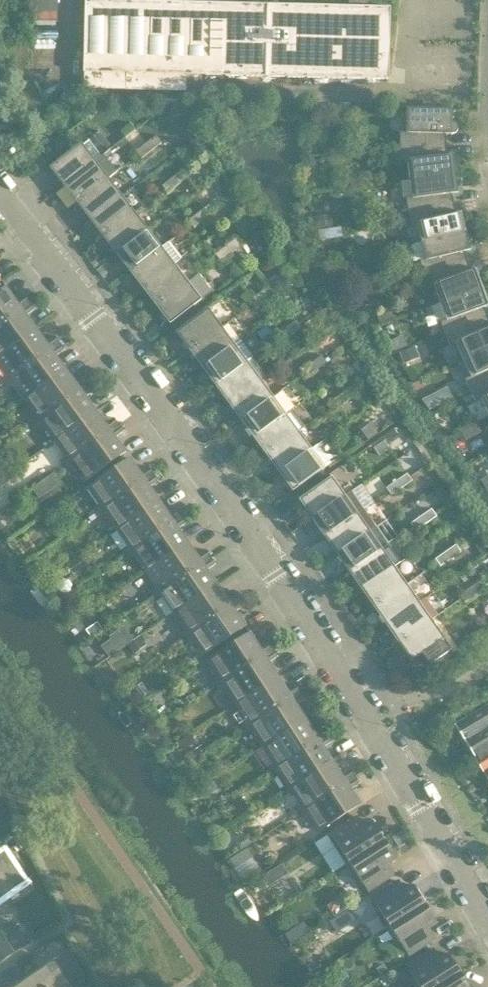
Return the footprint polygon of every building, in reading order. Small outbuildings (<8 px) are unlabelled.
[(58,17),(59,0),(42,0),(42,17),(58,17)] [(388,42),(389,7),(364,6),(364,0),(354,0),(349,0),(349,6),(103,0),(87,0),(85,88),(186,90),(186,75),(387,80),(388,42)] [(173,101),(173,110),(181,110),(182,101),(173,101)] [(453,109),(407,108),(406,132),(400,132),(400,147),(446,145),(446,134),(452,134),(455,133),(457,131),(458,128),(457,125),(455,123),(452,122),(453,109)] [(135,131),(129,124),(119,131),(125,138),(135,131)] [(155,136),(145,144),(150,151),(160,143),(155,136)] [(63,187),(100,158),(86,140),(49,169),(63,187)] [(140,158),(150,151),(145,144),(135,151),(140,158)] [(446,145),(400,147),(402,162),(408,161),(410,179),(455,173),(453,154),(447,155),(446,145)] [(40,155),(32,161),(38,169),(46,162),(40,155)] [(76,204),(107,180),(116,173),(103,156),(100,158),(63,187),(76,204)] [(182,171),(172,178),(177,185),(187,178),(182,171)] [(455,173),(410,179),(412,197),(406,198),(408,212),(453,204),(452,193),(458,192),(455,173)] [(167,193),(177,185),(172,178),(162,186),(167,193)] [(107,180),(76,204),(89,221),(120,197),(107,180)] [(120,197),(89,221),(103,238),(134,214),(120,197)] [(453,204),(408,212),(411,225),(417,224),(421,242),(466,231),(461,212),(456,214),(453,204)] [(208,205),(198,213),(204,220),(213,212),(208,205)] [(194,227),(204,220),(198,213),(188,220),(194,227)] [(134,214),(103,238),(116,255),(147,231),(134,214)] [(324,215),(311,217),(313,229),(317,228),(326,227),(324,215)] [(326,227),(317,228),(319,240),(331,239),(329,226),(326,227)] [(147,231),(116,255),(129,272),(160,248),(147,231)] [(466,231),(421,242),(425,259),(420,260),(423,274),(467,261),(464,251),(470,250),(466,231)] [(235,239),(225,247),(230,254),(240,246),(235,239)] [(160,248),(129,272),(142,289),(173,265),(180,260),(166,243),(160,248)] [(215,255),(220,262),(230,254),(225,247),(215,255)] [(467,261),(423,274),(428,288),(434,286),(440,303),(483,287),(476,269),(471,271),(467,261)] [(173,265),(142,289),(155,306),(186,282),(173,265)] [(102,266),(96,270),(102,277),(108,273),(102,266)] [(276,275),(266,282),(270,286),(273,291),(288,280),(287,278),(284,274),(278,278),(276,275)] [(186,282),(155,306),(169,324),(200,300),(186,282)] [(270,286),(260,294),(265,301),(275,293),(273,291),(270,286)] [(30,302),(25,295),(15,302),(12,298),(13,297),(6,287),(0,291),(0,324),(30,302)] [(440,303),(446,319),(440,322),(445,334),(487,317),(484,307),(487,305),(487,301),(483,287),(440,303)] [(249,301),(255,308),(265,301),(260,294),(249,301)] [(0,324),(0,355),(36,329),(29,319),(28,320),(25,316),(35,309),(30,302),(0,324)] [(176,333),(189,351),(221,328),(207,310),(176,333)] [(445,334),(450,346),(456,343),(463,360),(487,349),(487,318),(487,317),(445,334)] [(309,320),(304,323),(308,329),(314,326),(309,320)] [(295,321),(285,329),(291,336),(301,328),(295,321)] [(221,328),(189,351),(202,368),(234,345),(221,328)] [(36,329),(0,355),(0,365),(7,375),(1,379),(4,383),(60,343),(55,336),(45,343),(42,339),(43,338),(36,329)] [(275,336),(277,339),(280,343),(291,336),(285,329),(275,336)] [(240,340),(234,345),(202,368),(215,386),(246,363),(253,358),(240,340)] [(60,343),(4,383),(7,387),(13,383),(25,399),(66,369),(59,360),(58,361),(55,357),(65,350),(60,343)] [(463,360),(470,376),(465,379),(470,391),(487,382),(487,349),(463,360)] [(321,356),(311,363),(316,370),(326,363),(321,356)] [(246,363),(215,386),(228,403),(259,380),(246,363)] [(311,363),(301,371),(306,378),(316,370),(311,363)] [(73,379),(66,369),(25,399),(37,415),(31,420),(34,424),(89,383),(84,377),(75,384),(72,380),(73,379)] [(259,380),(228,403),(240,421),(272,397),(259,380)] [(470,391),(476,402),(481,399),(487,413),(487,382),(470,391)] [(89,383),(34,424),(37,428),(43,424),(55,440),(95,410),(89,401),(88,401),(85,397),(94,390),(89,383)] [(347,390),(337,398),(342,405),(352,398),(347,390)] [(433,394),(421,400),(429,411),(439,406),(433,394)] [(272,397),(240,421),(253,438),(285,415),(272,397)] [(326,405),(329,409),(332,412),(342,405),(337,398),(326,405)] [(102,420),(95,410),(55,440),(66,456),(61,460),(64,464),(119,424),(114,417),(104,424),(101,420),(102,420)] [(291,410),(285,415),(253,438),(266,455),(298,432),(304,427),(291,410)] [(376,430),(370,423),(360,430),(365,437),(376,430)] [(119,424),(64,464),(67,469),(73,464),(85,481),(126,452),(118,441),(117,442),(114,438),(124,431),(119,424)] [(298,432),(266,455),(279,473),(310,450),(298,432)] [(378,455),(389,448),(384,441),(373,448),(378,455)] [(317,445),(310,450),(279,473),(292,491),(330,463),(317,445)] [(417,446),(406,454),(418,471),(430,463),(417,446)] [(130,458),(89,487),(101,504),(95,508),(98,512),(154,474),(149,467),(139,474),(136,469),(137,469),(130,458)] [(154,474),(98,512),(100,517),(106,513),(118,529),(159,501),(153,491),(152,492),(149,487),(159,481),(154,474)] [(407,474),(396,481),(401,488),(412,481),(407,474)] [(299,500),(312,519),(344,496),(331,478),(299,500)] [(41,481),(31,488),(39,498),(49,491),(41,481)] [(386,488),(391,495),(401,488),(396,481),(386,488)] [(364,483),(356,487),(365,504),(373,499),(364,483)] [(344,496),(312,519),(324,536),(363,509),(351,492),(344,496)] [(166,510),(159,501),(118,529),(129,546),(123,550),(126,554),(182,515),(178,508),(168,515),(165,511),(166,510)] [(363,509),(324,536),(337,554),(375,527),(363,509)] [(431,509),(421,516),(426,524),(436,516),(431,509)] [(182,515),(126,554),(129,558),(135,554),(146,571),(188,542),(181,533),(180,533),(177,529),(187,522),(182,515)] [(410,524),(413,527),(415,531),(426,524),(421,516),(410,524)] [(375,527),(337,554),(349,572),(381,549),(388,545),(375,527)] [(194,552),(188,542),(146,571),(158,587),(152,591),(155,596),(211,557),(206,550),(196,557),(193,552),(194,552)] [(456,545),(445,552),(450,559),(461,552),(456,545)] [(381,549),(349,572),(361,589),(393,567),(381,549)] [(435,559),(438,563),(440,566),(450,559),(445,552),(435,559)] [(211,557),(155,596),(158,600),(163,596),(175,612),(216,584),(210,574),(209,575),(206,571),(216,564),(211,557)] [(393,567),(361,589),(373,607),(406,585),(393,567)] [(480,580),(470,587),(475,595),(485,588),(480,580)] [(223,593),(216,584),(175,612),(186,629),(180,633),(183,637),(240,598),(235,591),(225,598),(222,594),(223,593)] [(406,585),(373,607),(386,625),(418,603),(406,585)] [(460,594),(462,598),(465,602),(475,595),(470,587),(460,594)] [(240,598),(183,637),(186,641),(192,637),(204,655),(245,626),(238,616),(237,616),(234,612),(244,606),(240,598)] [(424,598),(418,603),(386,625),(398,643),(430,620),(437,616),(424,598)] [(430,620),(398,643),(411,661),(422,654),(429,664),(451,650),(430,620)] [(97,621),(85,630),(92,639),(104,631),(97,621)] [(120,632),(100,646),(108,657),(128,643),(120,632)] [(257,643),(250,633),(208,660),(219,678),(213,682),(216,686),(273,649),(269,642),(259,648),(256,644),(257,643)] [(133,640),(127,645),(134,654),(146,645),(139,636),(133,640)] [(273,649),(216,686),(219,690),(225,687),(235,703),(278,676),(272,666),(271,667),(268,663),(278,656),(273,649)] [(284,686),(278,676),(235,703),(246,720),(240,724),(243,728),(301,691),(296,684),(286,691),(283,687),(284,686)] [(301,691),(243,728),(246,733),(252,729),(263,746),(305,718),(299,709),(298,709),(295,705),(305,699),(301,691)] [(193,694),(186,698),(189,703),(196,699),(193,694)] [(464,741),(487,727),(487,705),(454,725),(464,741)] [(312,728),(305,718),(263,746),(274,763),(267,766),(270,771),(328,734),(323,727),(313,733),(311,729),(312,728)] [(464,741),(474,757),(487,749),(487,727),(464,741)] [(328,734),(270,771),(273,775),(279,771),(290,788),(333,761),(326,751),(325,752),(322,747),(333,741),(328,734)] [(189,735),(177,742),(183,751),(194,743),(189,735)] [(202,745),(193,750),(197,756),(206,751),(202,745)] [(474,757),(484,773),(487,771),(487,749),(474,757)] [(193,750),(186,755),(190,762),(198,757),(197,756),(193,750)] [(339,771),(333,761),(290,788),(301,805),(295,809),(298,813),(355,776),(351,769),(341,775),(338,771),(339,771)] [(355,776),(298,813),(300,818),(306,814),(318,831),(360,804),(353,793),(352,794),(350,790),(360,783),(355,776)] [(327,835),(346,864),(385,840),(373,821),(359,830),(352,819),(327,835)] [(402,830),(391,836),(398,847),(409,840),(402,830)] [(396,859),(385,840),(346,864),(353,875),(358,876),(368,892),(389,878),(383,868),(396,859)] [(247,848),(231,858),(237,868),(252,858),(247,848)] [(0,855),(0,887),(6,896),(26,883),(4,852),(0,855)] [(277,868),(261,878),(268,888),(283,878),(277,868)] [(380,918),(387,928),(425,904),(413,885),(399,894),(393,884),(371,897),(381,912),(380,918)] [(339,898),(327,905),(334,917),(346,909),(339,898)] [(437,923),(425,904),(387,928),(394,939),(399,941),(408,956),(430,942),(423,932),(437,923)] [(334,917),(329,920),(336,933),(355,921),(348,909),(346,909),(334,917)] [(0,942),(0,962),(15,952),(5,938),(0,942)] [(415,986),(436,986),(460,972),(448,953),(434,962),(428,952),(406,965),(416,980),(415,986)] [(33,973),(43,986),(73,986),(54,959),(33,973)] [(383,964),(376,969),(381,977),(389,972),(383,964)] [(460,972),(436,986),(469,986),(460,972)] [(14,986),(15,986),(43,986),(33,973),(14,986)]
